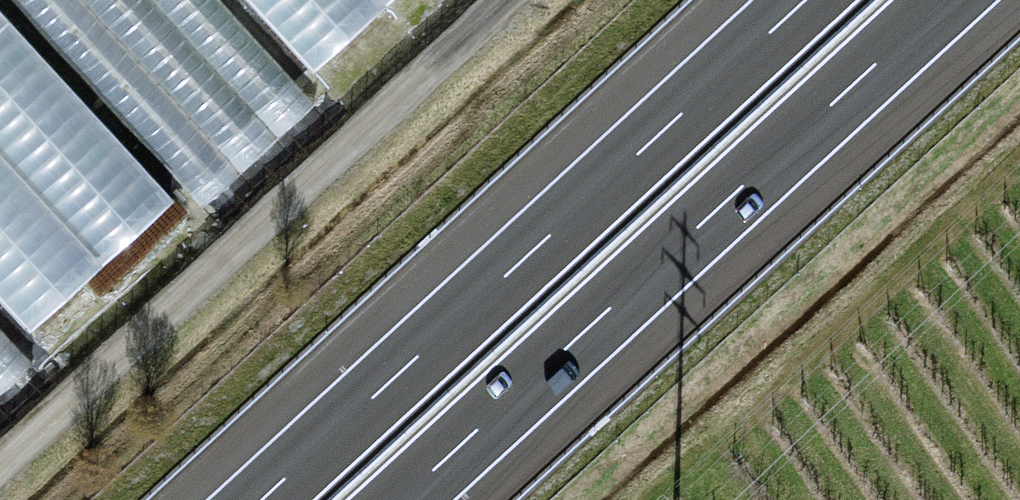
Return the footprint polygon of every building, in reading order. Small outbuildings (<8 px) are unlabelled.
[(24,322),(176,189),(9,0),(0,0),(0,295),(24,322)] [(375,0),(256,0),(310,59),(375,0)]
